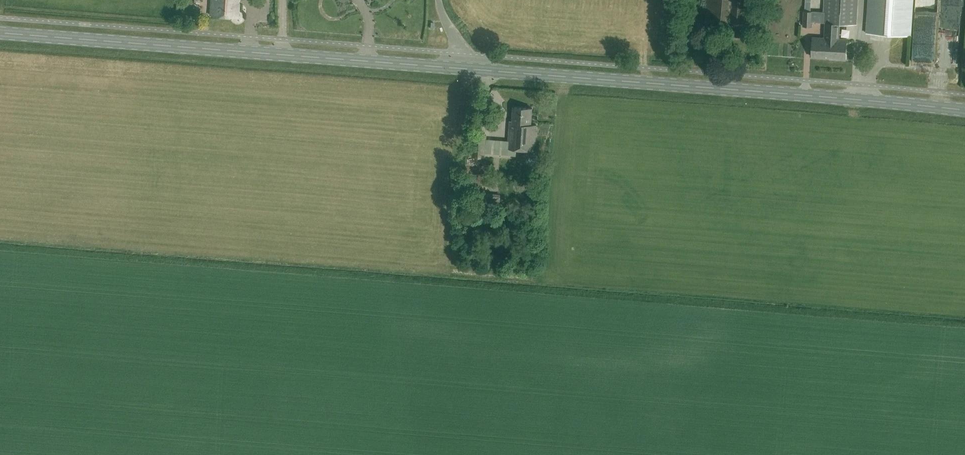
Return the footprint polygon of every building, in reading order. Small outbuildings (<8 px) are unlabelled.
[(210,15),(238,17),(239,0),(211,0),(210,15)] [(705,22),(734,24),(733,35),(743,35),(743,38),(749,38),(749,36),(750,36),(751,27),(762,28),(762,19),(761,18),(761,14),(754,13),(755,0),(706,0),(705,22)] [(828,58),(831,0),(823,0),(822,22),(824,22),(823,38),(812,37),(811,57),(828,58)] [(828,58),(835,58),(835,59),(845,60),(846,39),(838,38),(839,23),(856,24),(857,0),(831,0),(828,58)] [(865,33),(910,36),(912,0),(867,0),(865,33)] [(812,11),(802,11),(801,26),(812,27),(812,11)] [(770,56),(785,56),(785,44),(771,44),(770,56)] [(532,108),(513,107),(512,120),(509,121),(508,141),(486,139),(486,135),(472,134),(471,157),(484,158),(485,154),(516,156),(516,150),(535,150),(536,125),(531,124),(532,108)] [(533,152),(525,152),(521,158),(525,165),(532,165),(536,159),(533,152)] [(499,195),(491,194),(490,196),(485,196),(484,208),(498,208),(499,195)]
